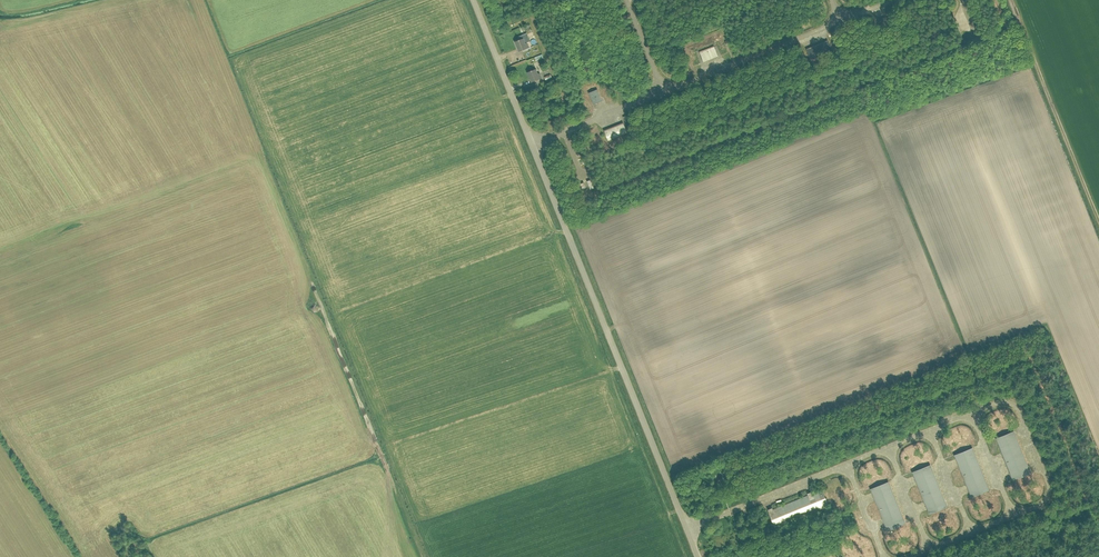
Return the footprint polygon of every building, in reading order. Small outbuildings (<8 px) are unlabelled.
[(885,18),(880,20),(882,26),(888,24),(885,18)] [(955,18),(930,29),(933,37),(958,27),(955,18)] [(515,42),(518,49),(519,52),(529,47),(527,42),(525,43),(523,38),(515,42)] [(828,41),(806,49),(807,50),(811,60),(832,51),(828,41)] [(714,46),(699,52),(703,62),(718,56),(714,46)] [(536,69),(527,72),(530,79),(531,82),(542,78),(540,73),(538,74),(536,69)] [(597,90),(589,93),(593,104),(602,101),(597,90)] [(623,123),(604,131),(608,141),(627,133),(623,123)] [(1013,431),(996,438),(1013,480),(1030,473),(1013,431)] [(972,448),(955,455),(972,497),(989,490),(972,448)] [(930,465),(913,472),(928,510),(929,514),(947,507),(930,465)] [(888,482),(871,489),(887,529),(888,531),(905,524),(888,482)] [(768,512),(775,528),(819,510),(818,509),(828,505),(828,504),(826,501),(825,497),(822,491),(819,492),(813,495),(813,494),(812,494),(812,493),(808,495),(808,496),(807,496),(773,510),(772,509),(769,511),(769,512),(768,512)] [(1084,510),(1068,517),(1071,525),(1087,518),(1084,510)] [(1075,532),(1061,538),(1064,544),(1078,539),(1075,532)] [(1042,553),(1055,548),(1052,539),(1039,544),(1042,553)]
